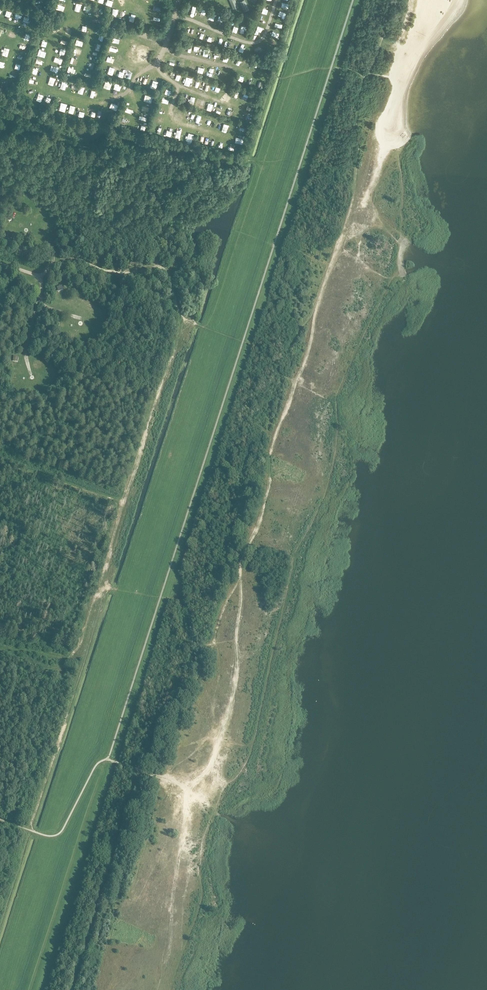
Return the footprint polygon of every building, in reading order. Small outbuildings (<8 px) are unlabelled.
[(118,17),(124,19),(126,12),(120,10),(118,17)] [(114,53),(116,48),(107,44),(105,49),(114,53)] [(79,55),(81,49),(74,46),(71,52),(79,55)]
